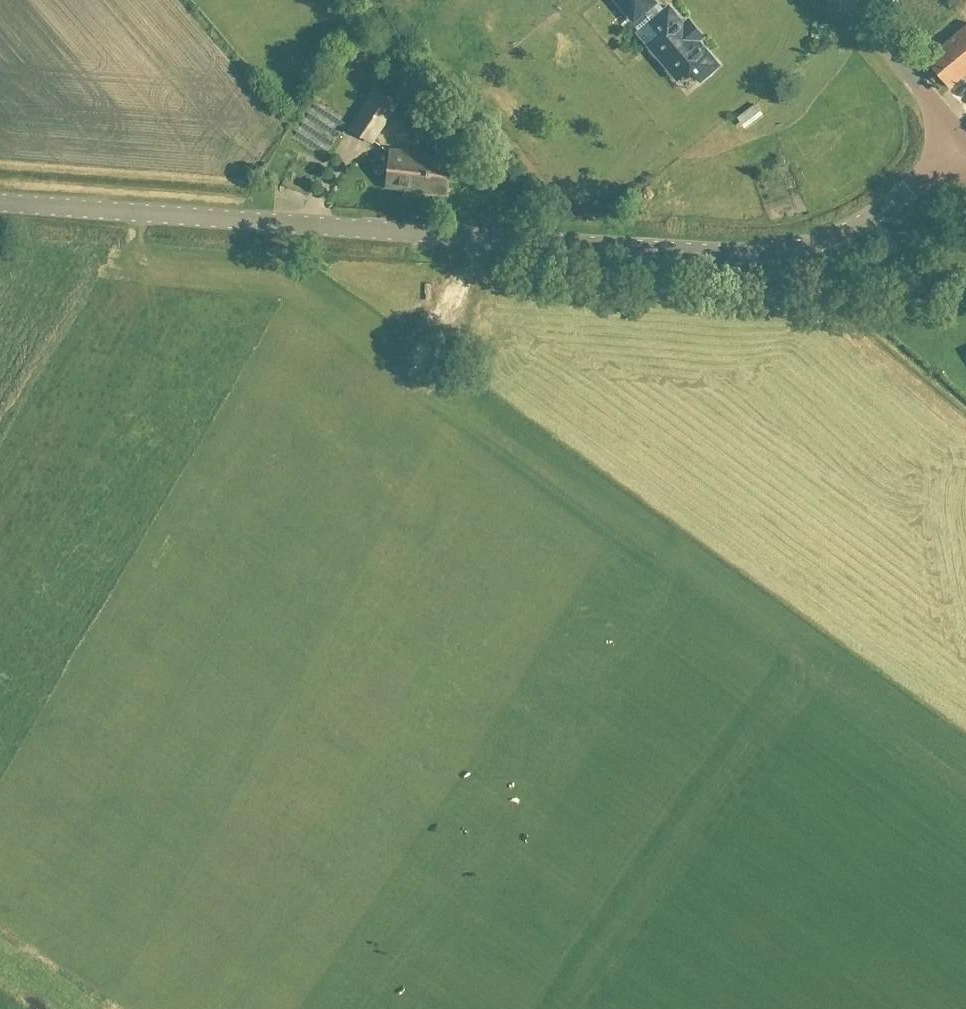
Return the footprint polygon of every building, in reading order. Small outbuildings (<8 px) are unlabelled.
[(650,0),(614,0),(633,22),(643,14),(650,23),(649,24),(660,36),(647,46),(676,80),(688,70),(699,82),(717,67),(667,8),(660,15),(652,6),(654,4),(650,0)] [(965,74),(965,26),(925,60),(949,89),(965,74)] [(395,106),(373,92),(349,129),(370,143),(395,106)] [(756,105),(742,123),(749,128),(763,110),(756,105)] [(322,113),(306,141),(331,155),(347,128),(322,113)] [(385,188),(445,195),(449,157),(389,151),(385,188)] [(292,181),(313,182),(314,165),(293,164),(292,181)]
